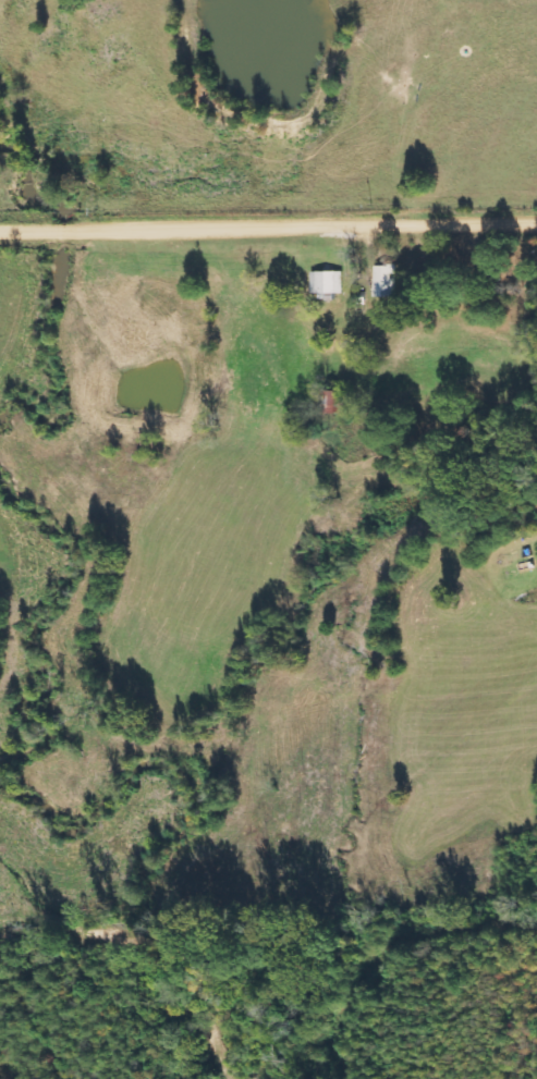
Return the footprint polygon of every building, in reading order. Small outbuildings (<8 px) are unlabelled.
[(396,268),(375,267),(374,297),(394,298),(396,268)] [(343,272),(311,272),(311,295),(343,294),(343,272)]
